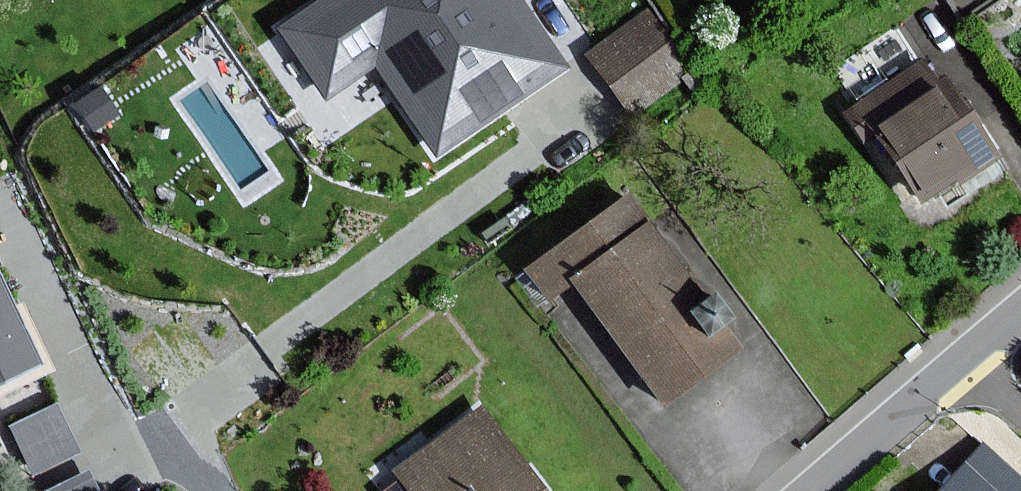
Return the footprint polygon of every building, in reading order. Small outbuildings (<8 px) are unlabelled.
[(276,29),(326,103),(375,70),(432,154),(560,68),(514,0),(320,0),(276,29)] [(686,67),(643,14),(587,59),(630,112),(686,67)] [(920,61),(850,104),(915,207),(993,158),(943,79),(935,84),(920,61)] [(701,304),(625,200),(525,272),(548,303),(571,287),(657,406),(731,352),(717,332),(728,324),(709,298),(701,304)] [(38,362),(11,304),(0,281),(0,380),(38,362)] [(75,451),(55,407),(11,427),(32,471),(75,451)] [(396,471),(411,490),(545,490),(478,407),(396,471)] [(944,490),(1020,490),(1020,484),(982,449),(944,490)] [(87,473),(49,490),(96,490),(87,473)]
